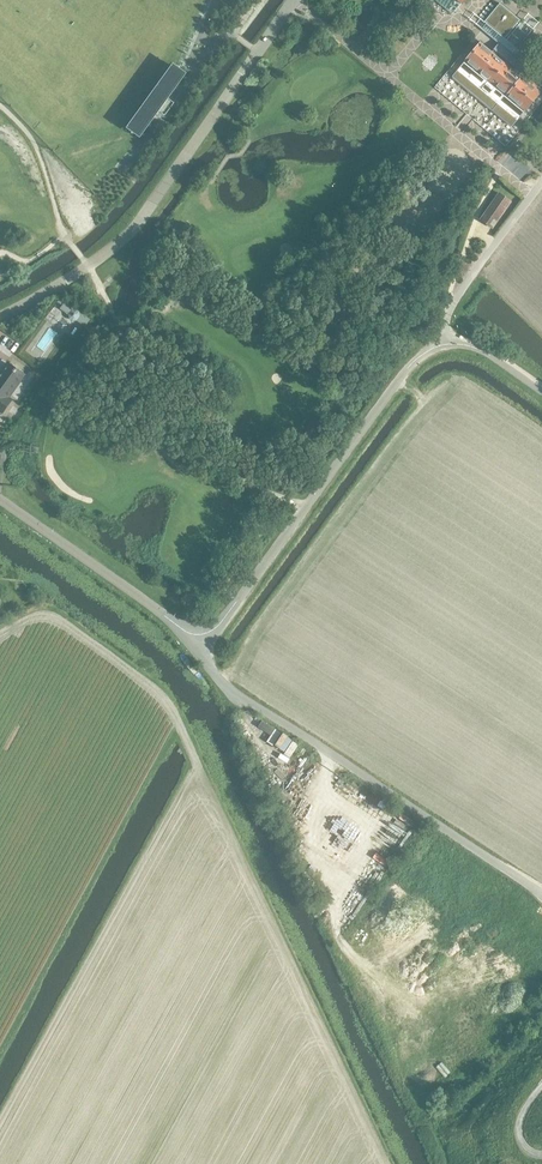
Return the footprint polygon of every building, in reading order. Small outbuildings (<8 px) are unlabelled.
[(452,14),(462,2),(462,3),(464,0),(436,0),(452,14)] [(486,23),(482,29),(499,43),(492,52),(523,77),(535,63),(504,38),(520,19),(500,2),(484,21),(486,23)] [(466,61),(453,77),(492,109),(492,110),(511,126),(524,110),(525,110),(541,92),(535,88),(537,86),(530,80),(528,82),(523,77),(492,52),(485,46),(480,43),(465,60),(466,61)] [(186,72),(172,62),(126,126),(140,136),(186,72)] [(498,192),(479,219),(492,228),(511,201),(498,192)] [(65,301),(60,308),(68,314),(69,318),(72,321),(76,320),(85,326),(90,319),(65,301)] [(2,411),(11,399),(7,396),(23,374),(8,363),(0,375),(0,409),(2,411)]
